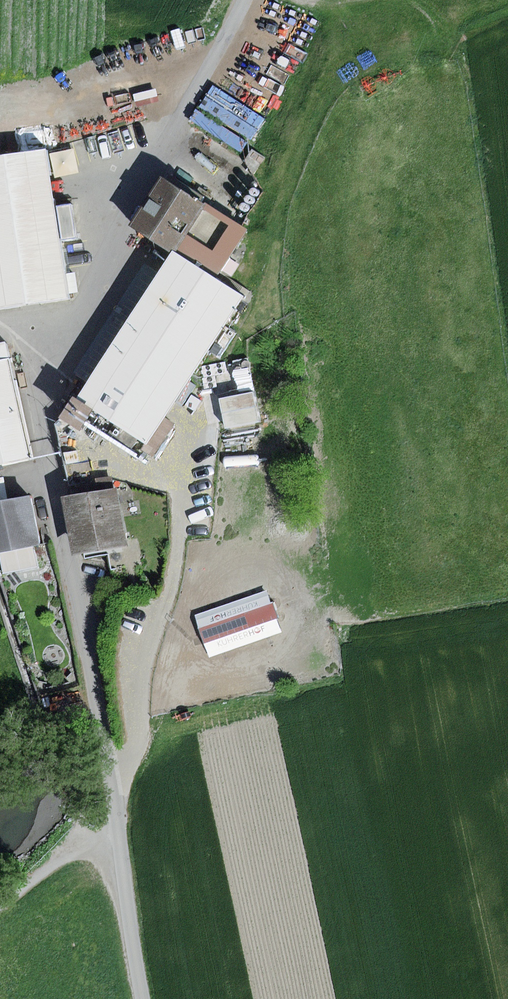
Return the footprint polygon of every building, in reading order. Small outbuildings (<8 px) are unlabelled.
[(209,90),(193,119),(238,144),(254,114),(209,90)] [(0,156),(0,308),(68,298),(46,149),(0,156)] [(171,251),(202,201),(161,175),(128,225),(170,253),(171,251)] [(247,230),(202,201),(171,251),(216,279),(247,230)] [(87,382),(76,400),(114,424),(138,439),(148,445),(243,296),(216,279),(171,251),(170,253),(158,271),(87,382)] [(72,373),(87,382),(158,271),(143,262),(72,373)] [(0,361),(0,465),(33,457),(10,358),(0,361)] [(258,387),(223,393),(229,426),(263,420),(258,387)] [(138,439),(114,424),(106,436),(130,451),(138,439)] [(116,489),(64,497),(72,553),(124,545),(116,489)] [(0,502),(0,554),(40,547),(32,497),(0,502)] [(208,651),(285,634),(275,591),(199,608),(208,651)]
